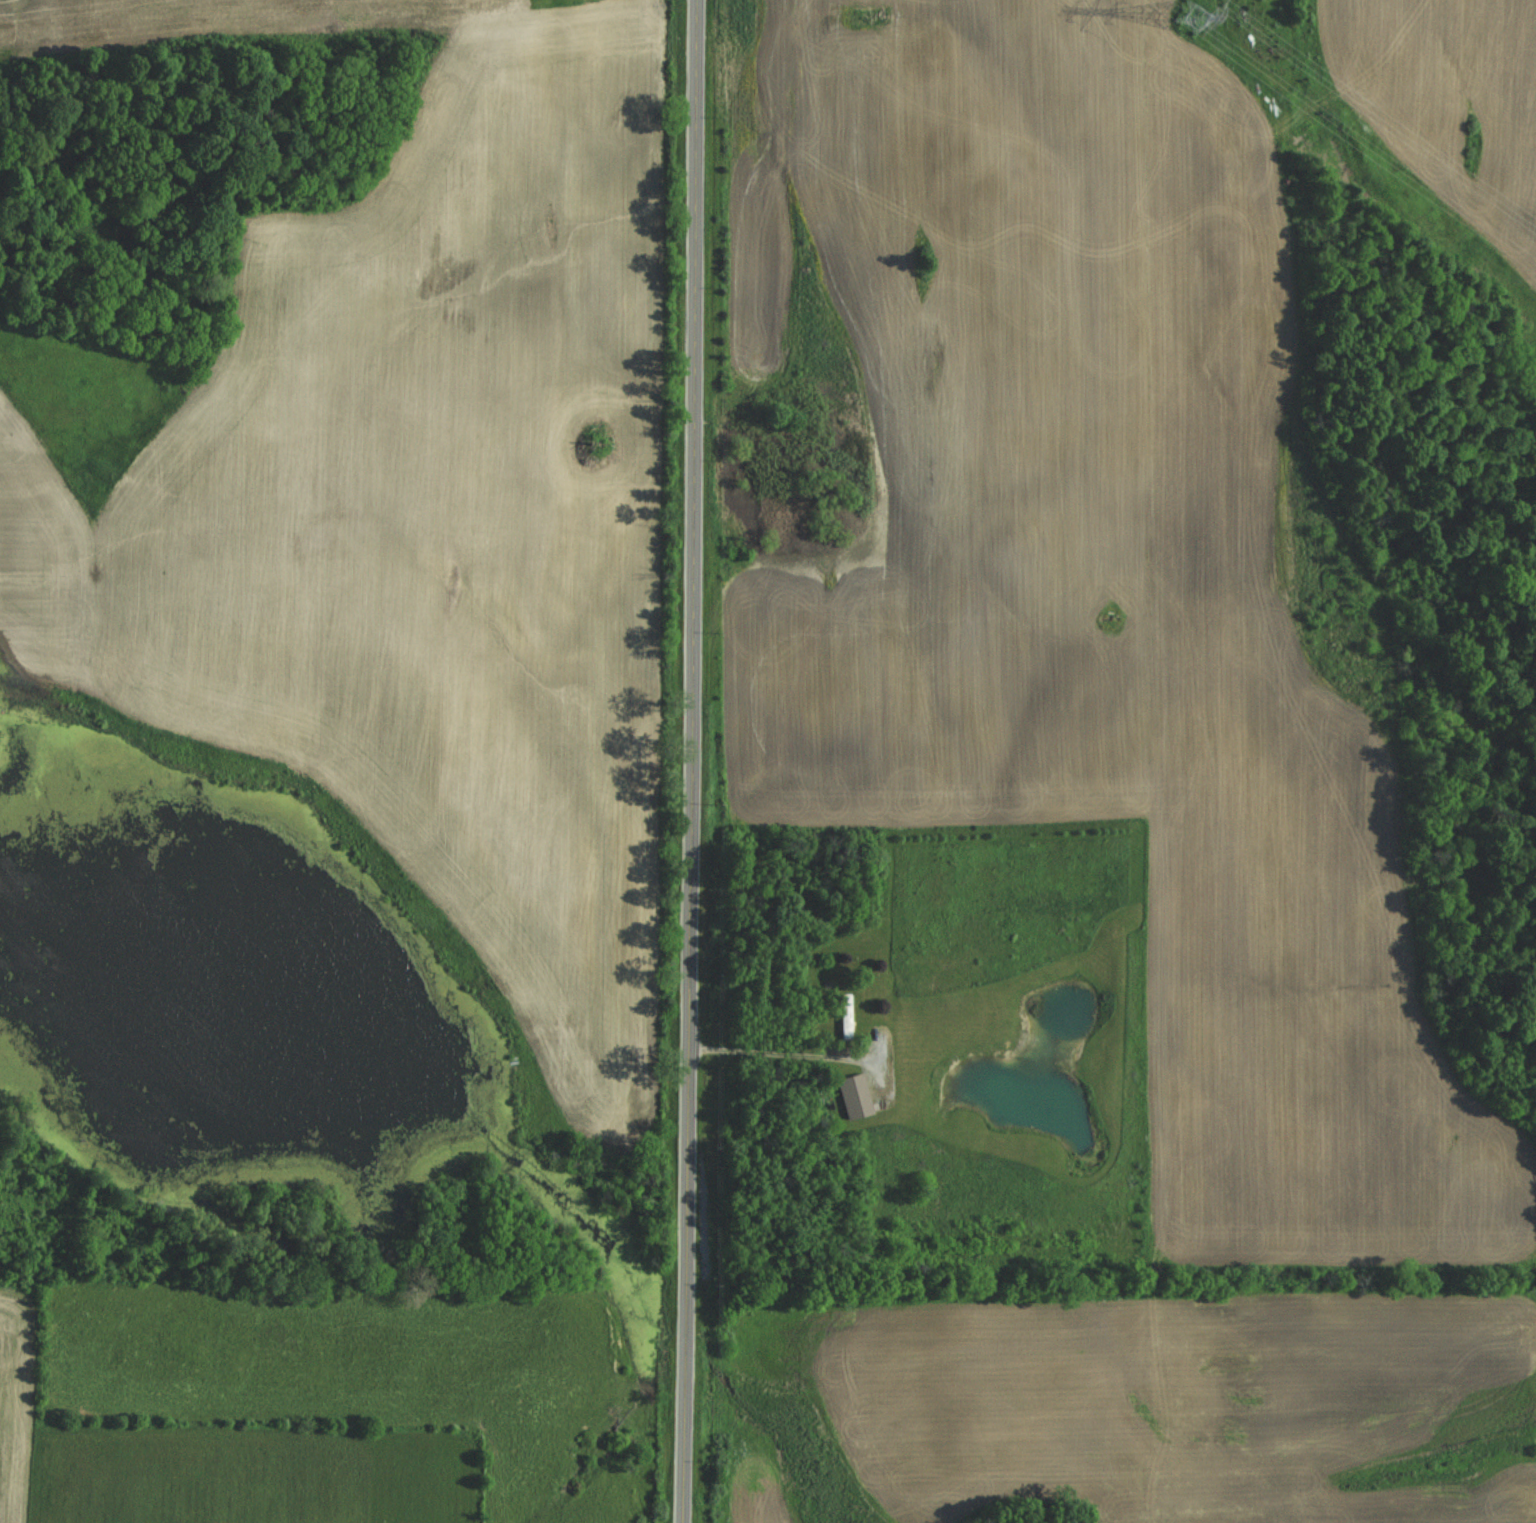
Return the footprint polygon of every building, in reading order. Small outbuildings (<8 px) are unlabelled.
[(838,1039),(850,1039),(850,994),(838,994),(838,1039)]
